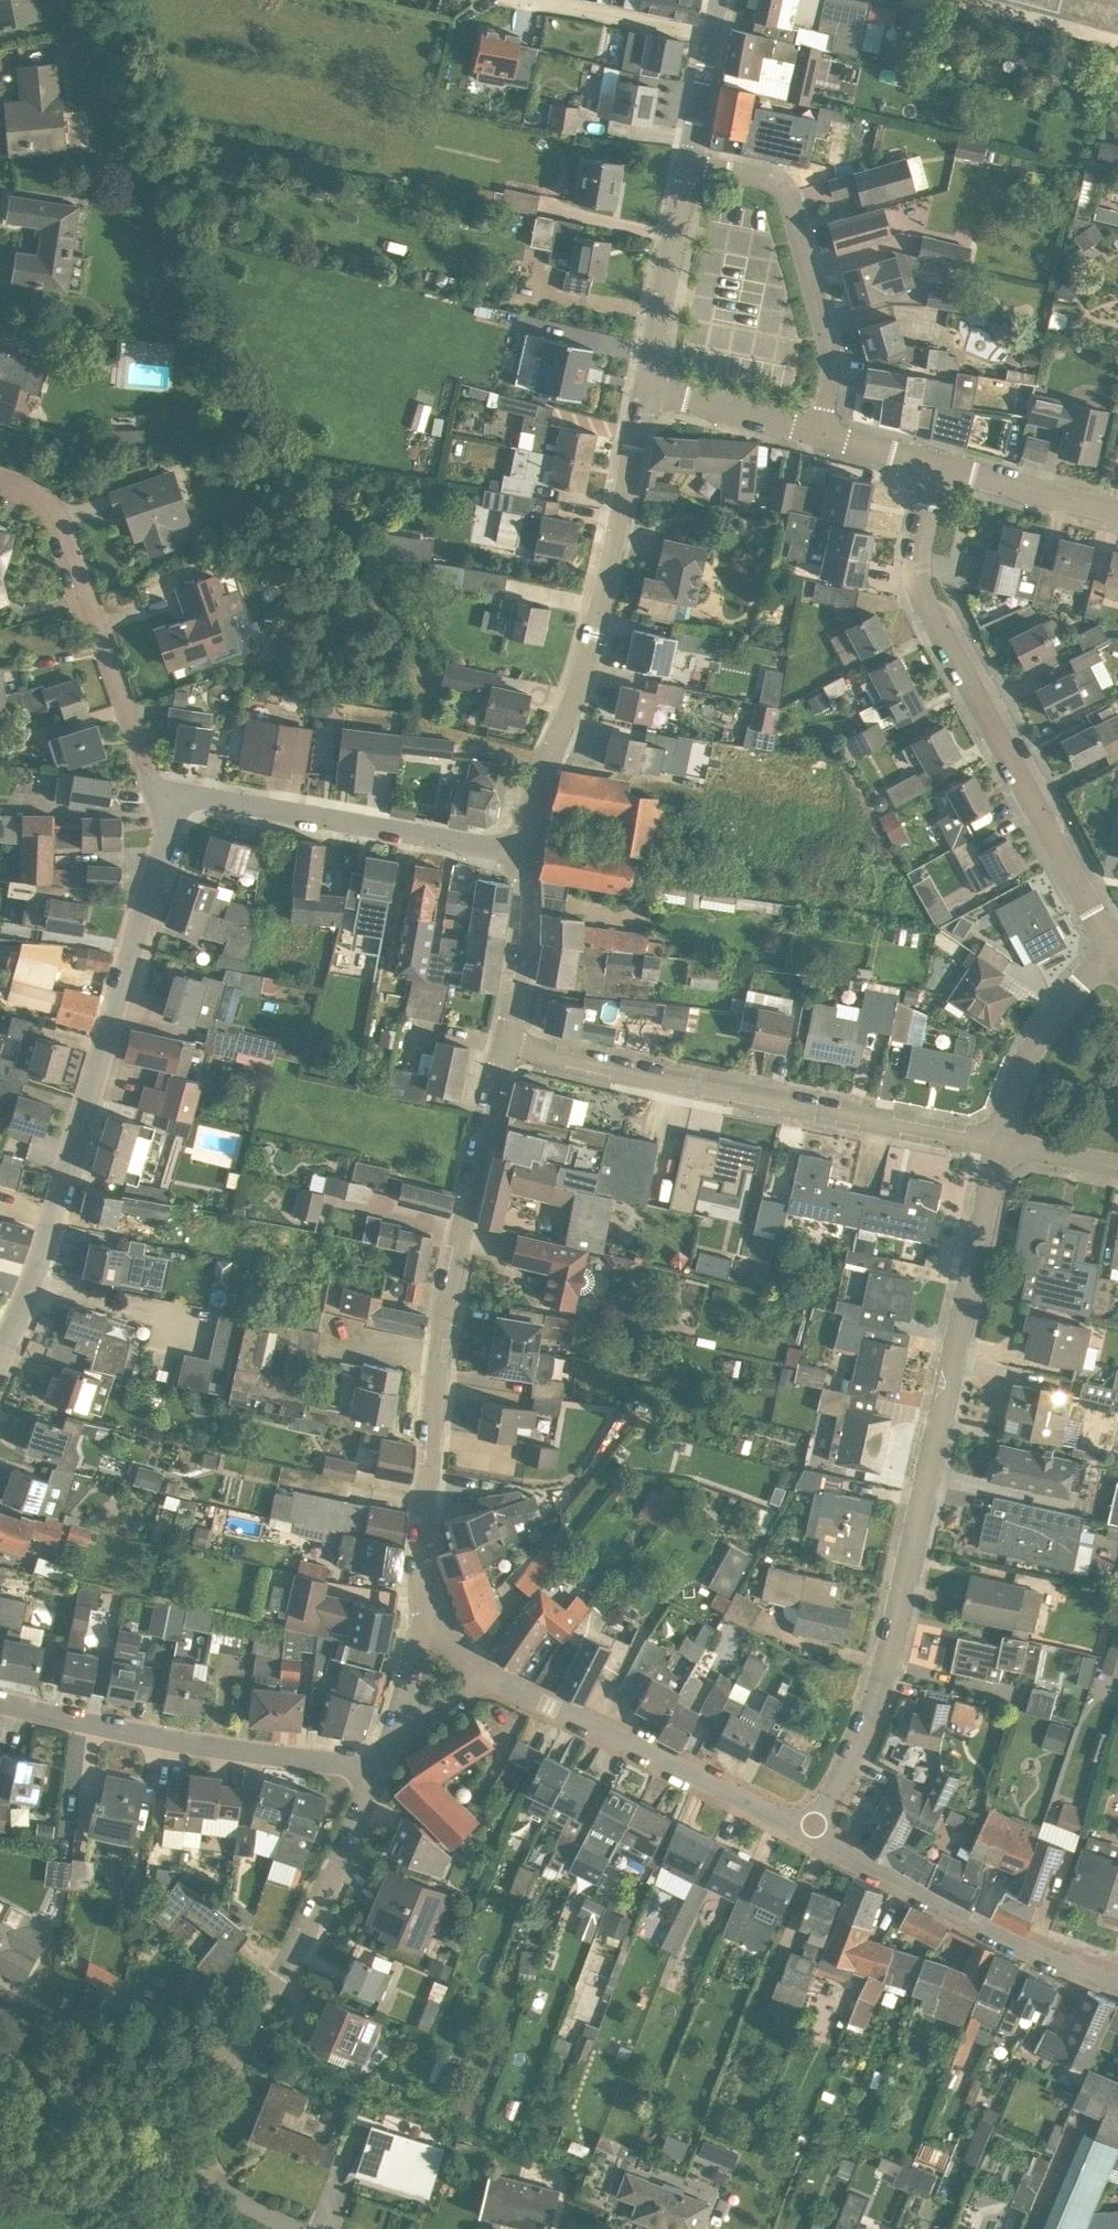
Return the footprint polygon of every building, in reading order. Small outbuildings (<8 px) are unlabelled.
[(35,20),(39,19),(36,0),(0,0),(0,27),(4,26),(4,28),(11,27),(10,25),(35,20)] [(609,5),(696,22),(700,0),(610,0),(609,5)] [(754,21),(751,33),(773,38),(801,44),(820,49),(859,57),(860,49),(878,53),(884,25),(866,21),(870,3),(858,0),(758,0),(754,21)] [(1006,3),(1023,8),(1025,3),(1084,18),(1082,24),(1100,29),(1102,23),(1117,28),(1117,0),(1007,0),(1006,3)] [(723,72),(758,80),(762,56),(770,57),(773,38),(751,33),(733,29),(731,29),(723,72)] [(483,30),(475,69),(505,74),(503,83),(530,88),(537,49),(505,43),(506,34),(483,30)] [(682,41),(647,34),(647,35),(633,32),(625,71),(657,78),(659,69),(676,72),(682,41)] [(807,104),(820,49),(801,44),(788,100),(807,104)] [(54,66),(20,69),(21,85),(26,84),(28,103),(6,105),(11,154),(64,149),(59,100),(57,100),(54,66)] [(602,96),(598,114),(648,124),(655,88),(617,81),(614,99),(602,96)] [(711,149),(773,161),(806,168),(808,162),(844,170),(850,144),(826,139),(831,120),(818,117),(817,120),(750,104),(753,92),(721,84),(709,149),(711,149)] [(578,110),(552,106),(548,130),(574,134),(578,110)] [(955,155),(981,160),(984,145),(959,139),(955,155)] [(574,201),(613,208),(621,164),(581,157),(581,158),(571,156),(566,183),(576,185),(574,201)] [(853,193),(854,196),(857,207),(915,190),(906,159),(829,181),(834,199),(853,193)] [(1082,180),(1095,183),(1097,183),(1101,164),(1087,160),(1082,180)] [(505,188),(501,208),(535,215),(540,195),(505,188)] [(7,220),(36,225),(44,227),(39,257),(17,254),(13,281),(59,288),(64,256),(69,257),(77,208),(11,198),(7,220)] [(832,220),(832,223),(829,224),(837,252),(889,237),(882,209),(843,220),(842,217),(832,220)] [(576,244),(571,272),(566,271),(562,291),(587,295),(592,277),(601,278),(607,243),(594,240),(595,235),(581,233),(582,224),(536,216),(531,246),(551,250),(553,239),(576,244)] [(969,248),(923,238),(919,257),(964,268),(969,248)] [(852,305),(884,295),(915,286),(910,269),(919,266),(916,257),(892,251),(891,252),(895,253),(896,258),(875,264),(875,263),(842,272),(852,305)] [(974,314),(977,295),(929,287),(926,306),(974,314)] [(867,358),(871,357),(884,353),(887,361),(899,357),(899,363),(925,367),(943,370),(956,372),(959,373),(959,368),(956,357),(946,355),(946,351),(918,346),(918,348),(904,345),(896,318),(859,329),(867,358)] [(591,349),(526,334),(521,353),(541,358),(534,390),(579,401),(580,399),(579,399),(583,382),(584,382),(587,367),(586,367),(590,350),(591,350),(591,349)] [(18,385),(23,387),(31,359),(3,351),(2,355),(0,354),(0,421),(7,423),(18,385)] [(923,376),(925,367),(899,363),(899,357),(887,361),(884,353),(871,357),(869,367),(867,367),(863,394),(883,397),(883,396),(974,413),(975,412),(1013,416),(1027,418),(1034,385),(959,373),(956,372),(955,383),(939,381),(939,379),(923,376)] [(883,396),(883,397),(879,422),(931,430),(929,441),(965,450),(974,413),(883,396)] [(1033,396),(1027,421),(1065,430),(1059,455),(1093,463),(1105,412),(1071,404),(1071,405),(1033,396)] [(534,434),(531,449),(555,454),(555,455),(589,462),(595,433),(548,424),(553,407),(527,400),(521,431),(534,434)] [(725,463),(702,462),(703,451),(696,450),(697,440),(654,437),(649,467),(724,473),(725,463)] [(1048,443),(1027,438),(1022,455),(1043,461),(1048,443)] [(725,463),(724,473),(722,497),(737,498),(736,507),(749,508),(750,499),(752,499),(756,445),(697,440),(696,450),(703,451),(702,462),(725,463)] [(583,491),(589,462),(555,455),(555,454),(531,449),(530,449),(524,478),(505,474),(502,490),(531,496),(534,481),(583,491)] [(871,482),(831,473),(821,517),(862,526),(871,482)] [(188,522),(182,503),(176,505),(165,475),(111,493),(116,510),(125,507),(136,540),(153,534),(158,551),(177,545),(171,527),(188,522)] [(789,513),(790,510),(789,510),(794,484),(777,480),(771,509),(789,513)] [(678,484),(647,481),(644,499),(676,503),(678,484)] [(816,488),(794,483),(794,484),(789,510),(790,510),(811,515),(816,488)] [(501,510),(526,515),(542,518),(533,562),(551,565),(553,553),(570,557),(577,524),(554,519),(557,502),(505,492),(501,510)] [(722,497),(722,506),(736,507),(737,498),(722,497)] [(815,516),(811,515),(790,510),(789,513),(783,541),(790,542),(865,560),(871,534),(831,524),(828,536),(812,532),(815,516)] [(1037,582),(1041,567),(1031,564),(1033,555),(1031,554),(1036,533),(1005,526),(999,553),(988,550),(979,585),(1016,594),(1019,578),(1037,582)] [(0,574),(11,536),(0,532),(0,574)] [(1041,567),(1037,582),(1032,602),(1031,605),(1049,608),(1055,585),(1081,591),(1091,547),(1059,539),(1052,569),(1041,567)] [(698,605),(701,592),(699,591),(708,551),(664,541),(660,561),(661,561),(657,581),(645,579),(641,594),(638,597),(637,602),(639,606),(638,608),(654,612),(653,616),(685,623),(689,603),(698,605)] [(787,557),(796,560),(794,569),(819,574),(819,577),(859,586),(865,560),(790,542),(787,557)] [(1092,581),(1083,617),(1097,620),(1103,597),(1116,600),(1117,593),(1117,553),(1112,552),(1105,581),(1093,578),(1092,581)] [(463,568),(460,589),(504,595),(507,575),(463,568)] [(213,618),(228,613),(216,577),(178,590),(188,619),(157,630),(170,668),(224,649),(213,618)] [(858,592),(839,587),(831,586),(819,583),(815,600),(855,609),(858,592)] [(504,634),(541,642),(548,610),(502,600),(499,616),(508,618),(504,634)] [(846,629),(847,630),(831,638),(838,653),(844,664),(860,656),(861,656),(889,642),(874,614),(846,629)] [(1040,624),(1010,639),(1024,666),(1054,651),(1053,651),(1065,645),(1052,618),(1040,624)] [(1083,652),(1107,640),(1099,624),(1075,635),(1083,652)] [(634,630),(626,667),(668,676),(674,648),(714,656),(717,639),(673,629),(671,638),(634,630)] [(1104,695),(1095,678),(1089,665),(1101,660),(1094,646),(1069,659),(1075,672),(1069,675),(1069,674),(1036,691),(1050,717),(1081,702),(1083,706),(1104,695)] [(875,683),(883,699),(911,684),(897,658),(869,672),(870,672),(857,679),(862,690),(875,683)] [(441,686),(490,697),(484,722),(506,726),(506,722),(522,725),(529,695),(497,688),(500,675),(446,663),(441,686)] [(4,668),(0,668),(0,709),(3,709),(21,705),(22,709),(29,709),(48,705),(49,706),(61,703),(62,706),(67,721),(88,714),(77,681),(45,690),(44,686),(28,689),(27,685),(18,687),(19,691),(5,694),(4,668)] [(842,676),(822,687),(829,699),(849,689),(842,676)] [(683,688),(678,687),(649,681),(646,691),(622,686),(615,715),(649,722),(653,701),(666,704),(666,703),(679,706),(683,688)] [(896,725),(905,721),(924,710),(911,684),(883,699),(872,704),(880,720),(891,714),(896,725)] [(754,703),(749,727),(774,733),(779,708),(754,703)] [(169,723),(180,725),(175,757),(204,762),(210,729),(208,728),(210,714),(172,708),(169,723)] [(1103,752),(1110,765),(1117,761),(1117,716),(1117,713),(1091,726),(1061,741),(1074,767),(1103,752)] [(289,775),(297,728),(248,719),(239,766),(289,775)] [(56,764),(71,764),(105,754),(95,724),(48,739),(56,764)] [(927,771),(939,765),(958,755),(943,727),(912,743),(912,744),(902,750),(911,765),(921,760),(927,771)] [(847,739),(849,743),(856,756),(886,741),(879,728),(872,731),(870,728),(847,739)] [(400,751),(402,737),(342,729),(342,733),(337,732),(335,759),(339,759),(337,786),(369,789),(372,766),(397,769),(400,751)] [(605,765),(638,772),(655,776),(659,755),(674,758),(678,738),(654,733),(651,747),(644,745),(644,742),(611,735),(605,765)] [(400,751),(452,757),(454,741),(402,736),(402,737),(400,751)] [(455,782),(448,814),(446,824),(466,829),(467,822),(485,826),(494,820),(494,817),(498,818),(501,806),(497,806),(498,799),(494,789),(492,789),(492,787),(495,787),(499,765),(471,759),(466,781),(468,782),(468,784),(455,782)] [(54,803),(69,805),(84,808),(85,804),(107,807),(112,780),(59,772),(54,803)] [(925,791),(917,776),(915,773),(886,789),(895,807),(925,791)] [(626,786),(562,775),(560,775),(552,804),(619,815),(612,851),(645,857),(646,855),(658,857),(660,839),(649,837),(655,800),(624,795),(626,786)] [(951,849),(973,837),(964,821),(990,808),(973,777),(932,799),(942,818),(936,821),(951,849)] [(21,843),(22,832),(53,833),(53,815),(22,814),(22,816),(0,814),(0,842),(21,843)] [(121,819),(81,818),(82,849),(102,848),(121,848),(121,819)] [(61,885),(61,886),(87,887),(120,889),(121,868),(87,866),(87,873),(79,873),(80,872),(52,870),(53,849),(53,833),(22,832),(21,843),(20,881),(61,885)] [(258,871),(261,848),(233,840),(233,843),(211,836),(204,862),(223,867),(222,868),(241,873),(243,866),(258,871)] [(1007,839),(987,850),(981,853),(973,837),(951,849),(965,873),(985,862),(996,881),(1022,867),(1007,839)] [(323,843),(300,840),(289,919),(339,923),(343,907),(346,897),(316,895),(323,843)] [(627,892),(633,859),(545,843),(539,876),(568,881),(627,892)] [(352,872),(346,897),(343,907),(357,909),(353,933),(382,939),(395,861),(366,856),(363,874),(352,872)] [(442,870),(441,870),(415,865),(404,925),(393,985),(407,987),(409,977),(411,978),(426,980),(430,953),(431,945),(426,945),(428,930),(434,895),(438,895),(442,870)] [(489,880),(490,876),(490,874),(480,870),(477,878),(489,880)] [(181,874),(172,900),(251,927),(253,909),(214,896),(217,886),(181,874)] [(568,881),(539,876),(540,892),(566,896),(568,881)] [(446,901),(507,911),(511,885),(489,880),(477,878),(475,894),(448,891),(446,901)] [(86,904),(84,904),(87,887),(61,886),(35,883),(32,899),(26,898),(21,924),(20,924),(20,925),(47,930),(47,927),(81,933),(86,904)] [(1018,930),(1024,942),(1035,961),(1048,954),(1046,950),(1061,941),(1034,890),(997,910),(1010,934),(1018,930)] [(164,923),(198,935),(226,944),(222,954),(247,962),(251,927),(172,900),(164,923)] [(942,900),(926,909),(935,925),(951,916),(942,900)] [(507,911),(446,901),(445,912),(472,916),(470,931),(503,936),(507,911)] [(578,948),(579,944),(660,956),(663,957),(665,944),(646,941),(647,936),(581,926),(582,919),(540,912),(540,941),(543,942),(578,948)] [(503,936),(470,931),(468,944),(441,939),(439,954),(499,963),(503,936)] [(585,994),(621,998),(647,1001),(649,979),(655,980),(655,981),(657,981),(660,956),(579,944),(578,948),(543,942),(536,981),(580,990),(586,990),(585,994)] [(977,956),(995,968),(1001,972),(1009,959),(985,943),(977,956)] [(111,954),(90,948),(53,945),(52,968),(66,969),(66,966),(77,968),(78,963),(85,966),(107,970),(111,954)] [(430,953),(426,980),(435,982),(441,983),(444,966),(464,969),(462,986),(495,992),(499,963),(439,954),(430,953)] [(948,1000),(972,1016),(990,1028),(1012,995),(989,979),(995,968),(977,956),(971,953),(963,965),(969,968),(948,1000)] [(693,959),(687,981),(716,988),(722,966),(693,959)] [(260,998),(261,992),(264,976),(240,972),(236,993),(260,998)] [(164,1016),(192,1023),(193,1021),(209,1025),(222,982),(206,977),(204,983),(190,979),(189,980),(177,976),(174,986),(173,986),(164,1016)] [(441,983),(435,982),(427,1019),(441,1022),(449,984),(441,983)] [(898,996),(884,993),(866,990),(859,1023),(833,1018),(835,1007),(815,1003),(805,1055),(820,1058),(821,1053),(829,1055),(829,1057),(857,1063),(865,1025),(891,1031),(896,1001),(898,996)] [(91,1028),(95,1015),(99,1001),(63,991),(56,1018),(91,1028)] [(584,1006),(582,1006),(549,999),(543,1030),(578,1036),(612,1043),(616,1028),(581,1021),(584,1006)] [(889,1040),(906,1043),(913,1009),(896,1001),(891,1031),(889,1040)] [(665,1002),(660,1026),(684,1030),(689,1006),(665,1002)] [(759,1009),(756,1023),(752,1044),(783,1051),(791,1015),(759,1009)] [(23,1083),(26,1084),(30,1072),(59,1080),(68,1046),(38,1037),(42,1025),(13,1016),(7,1035),(22,1040),(16,1061),(0,1057),(0,1076),(23,1083)] [(272,1060),(276,1043),(219,1028),(214,1045),(272,1060)] [(190,1121),(200,1083),(186,1079),(195,1044),(181,1040),(180,1040),(180,1041),(132,1030),(124,1059),(172,1070),(171,1075),(170,1075),(165,1092),(159,1115),(190,1121)] [(468,1048),(437,1041),(430,1076),(391,1068),(385,1096),(425,1105),(428,1090),(458,1097),(468,1048)] [(907,1076),(941,1082),(965,1087),(968,1073),(973,1073),(975,1061),(971,1059),(971,1058),(913,1047),(907,1076)] [(43,1135),(51,1105),(19,1096),(23,1083),(0,1076),(0,1106),(13,1110),(9,1125),(43,1135)] [(510,1114),(566,1128),(573,1098),(550,1093),(551,1088),(515,1079),(507,1113),(510,1114)] [(99,1143),(146,1157),(155,1128),(139,1124),(139,1123),(108,1114),(99,1143)] [(611,1197),(647,1205),(653,1170),(658,1143),(612,1134),(575,1126),(575,1130),(566,1128),(510,1114),(508,1127),(507,1127),(501,1156),(494,1154),(481,1207),(502,1212),(508,1189),(513,1169),(529,1173),(532,1158),(558,1165),(554,1183),(575,1189),(611,1197)] [(192,1124),(169,1117),(165,1132),(188,1138),(192,1124)] [(755,1173),(761,1147),(719,1137),(718,1142),(688,1136),(689,1133),(686,1132),(668,1209),(693,1215),(700,1184),(702,1176),(722,1181),(719,1192),(739,1197),(745,1171),(755,1173)] [(146,1157),(99,1143),(91,1173),(121,1182),(122,1181),(137,1186),(146,1157)] [(799,1153),(787,1212),(858,1227),(865,1194),(849,1191),(849,1194),(825,1189),(832,1160),(799,1153)] [(572,1206),(565,1244),(587,1250),(600,1252),(611,1197),(575,1189),(554,1183),(558,1165),(532,1158),(529,1173),(513,1169),(508,1189),(572,1206)] [(328,1176),(324,1193),(365,1202),(369,1187),(384,1190),(384,1191),(400,1195),(398,1202),(448,1214),(452,1197),(404,1184),(405,1181),(387,1175),(389,1169),(355,1160),(350,1181),(328,1176)] [(17,1189),(23,1168),(1,1162),(0,1165),(0,1184),(17,1189)] [(52,1174),(23,1168),(17,1189),(16,1192),(45,1199),(52,1174)] [(858,1227),(875,1231),(929,1243),(941,1184),(909,1177),(903,1207),(878,1202),(879,1198),(865,1194),(858,1227)] [(145,1199),(167,1204),(169,1191),(148,1186),(145,1199)] [(167,1204),(145,1199),(122,1195),(121,1197),(86,1188),(79,1215),(115,1224),(120,1208),(134,1210),(133,1216),(167,1222),(170,1204),(168,1204),(167,1204)] [(317,1221),(323,1194),(300,1188),(293,1216),(317,1221)] [(755,1228),(768,1231),(774,1204),(761,1201),(755,1228)] [(1032,1303),(1091,1316),(1098,1276),(1100,1263),(1085,1260),(1091,1233),(1068,1228),(1072,1212),(1027,1202),(1013,1268),(1039,1273),(1032,1303)] [(502,1212),(481,1207),(477,1224),(498,1229),(502,1212)] [(380,1221),(376,1244),(406,1250),(401,1278),(422,1282),(431,1235),(413,1232),(413,1229),(405,1228),(404,1230),(399,1229),(400,1225),(380,1221)] [(0,1222),(0,1255),(23,1262),(33,1229),(23,1227),(11,1223),(11,1224),(0,1222)] [(587,1250),(565,1244),(518,1234),(511,1264),(550,1273),(543,1302),(573,1309),(577,1294),(579,1294),(581,1294),(583,1294),(586,1293),(588,1292),(589,1291),(591,1289),(592,1288),(594,1286),(594,1284),(595,1281),(595,1279),(595,1277),(594,1275),(594,1273),(592,1271),(591,1269),(589,1267),(588,1266),(586,1265),(583,1265),(587,1250)] [(90,1243),(83,1275),(117,1282),(120,1268),(130,1270),(131,1264),(141,1266),(145,1243),(130,1240),(128,1251),(90,1243)] [(844,1262),(868,1267),(871,1254),(847,1249),(844,1262)] [(727,1279),(732,1259),(699,1251),(694,1271),(727,1279)] [(915,1281),(869,1271),(861,1308),(891,1314),(891,1317),(895,1318),(895,1315),(907,1318),(915,1281)] [(1098,1276),(1091,1316),(1109,1320),(1116,1279),(1098,1276)] [(345,1289),(341,1310),(375,1318),(374,1323),(423,1333),(427,1316),(378,1306),(380,1298),(381,1297),(345,1289)] [(260,1298),(256,1316),(320,1330),(324,1312),(260,1298)] [(847,1321),(850,1303),(837,1300),(834,1312),(842,1314),(841,1320),(847,1321)] [(84,1368),(83,1370),(124,1378),(131,1344),(100,1334),(105,1317),(75,1307),(66,1334),(79,1338),(75,1348),(88,1352),(86,1359),(91,1361),(89,1370),(84,1368)] [(538,1336),(541,1337),(571,1342),(573,1335),(575,1320),(510,1307),(508,1319),(498,1317),(493,1344),(535,1351),(538,1336)] [(396,1392),(358,1385),(354,1409),(327,1404),(329,1394),(307,1390),(320,1330),(256,1316),(248,1314),(228,1401),(340,1424),(339,1425),(387,1436),(389,1423),(391,1424),(396,1392)] [(223,1316),(212,1366),(230,1370),(241,1320),(223,1316)] [(1089,1329),(1052,1321),(1031,1316),(1028,1329),(1038,1331),(1033,1357),(1081,1368),(1089,1329)] [(884,1329),(857,1323),(847,1321),(841,1320),(833,1348),(859,1354),(853,1380),(875,1385),(897,1390),(906,1347),(881,1342),(884,1329)] [(550,1354),(535,1351),(493,1344),(489,1371),(491,1371),(490,1377),(504,1379),(505,1374),(533,1378),(531,1396),(534,1397),(561,1400),(564,1382),(545,1379),(550,1354)] [(358,1385),(396,1392),(400,1370),(363,1363),(362,1367),(340,1363),(338,1371),(360,1375),(358,1385)] [(827,1369),(798,1363),(794,1381),(822,1388),(827,1369)] [(99,1378),(83,1373),(64,1366),(59,1379),(52,1376),(44,1400),(69,1408),(70,1406),(88,1412),(99,1378)] [(1009,1433),(1062,1444),(1074,1393),(1042,1386),(1041,1390),(1016,1385),(1009,1413),(1014,1414),(1009,1433)] [(836,1463),(879,1472),(890,1418),(848,1409),(851,1394),(822,1388),(818,1405),(817,1412),(826,1414),(828,1407),(847,1412),(836,1463)] [(559,1415),(561,1400),(534,1397),(532,1410),(483,1402),(478,1434),(513,1440),(516,1423),(532,1426),(535,1412),(559,1415)] [(108,1433),(82,1424),(65,1419),(62,1429),(37,1420),(27,1450),(59,1460),(69,1431),(105,1443),(108,1433)] [(415,1445),(364,1435),(361,1447),(378,1450),(374,1473),(411,1481),(415,1445)] [(527,1444),(524,1464),(555,1469),(558,1448),(527,1444)] [(1076,1461),(1002,1445),(998,1463),(994,1462),(990,1480),(1068,1498),(1076,1461)] [(326,1455),(322,1474),(354,1481),(358,1462),(326,1455)] [(141,1461),(136,1480),(160,1486),(165,1467),(141,1461)] [(3,1500),(38,1512),(38,1511),(56,1517),(71,1472),(52,1468),(48,1480),(14,1469),(3,1500)] [(873,1500),(851,1495),(840,1493),(843,1478),(804,1469),(794,1487),(823,1493),(814,1536),(832,1540),(828,1559),(858,1565),(873,1500)] [(639,1511),(662,1524),(679,1493),(656,1480),(639,1511)] [(1109,1523),(1117,1525),(1117,1485),(1109,1523)] [(270,1517),(343,1532),(404,1544),(404,1543),(403,1543),(408,1512),(407,1512),(406,1514),(369,1506),(294,1491),(293,1496),(275,1493),(270,1517)] [(451,1550),(473,1543),(500,1536),(504,1545),(505,1544),(544,1525),(534,1496),(521,1499),(520,1491),(486,1496),(489,1507),(443,1521),(443,1524),(444,1524),(451,1547),(451,1548),(451,1550)] [(1019,1519),(1009,1516),(987,1512),(980,1549),(1012,1556),(1013,1550),(1062,1561),(1072,1515),(1022,1504),(1019,1519)] [(47,1515),(44,1523),(20,1515),(19,1519),(0,1513),(0,1543),(24,1552),(30,1535),(57,1544),(61,1532),(67,1534),(66,1539),(87,1545),(92,1530),(62,1520),(47,1515)] [(343,1532),(340,1543),(364,1548),(364,1549),(402,1557),(403,1546),(404,1544),(343,1532)] [(437,1555),(446,1581),(483,1568),(494,1561),(510,1554),(505,1544),(504,1545),(500,1536),(473,1543),(451,1550),(437,1555)] [(732,1594),(754,1553),(732,1541),(710,1582),(732,1594)] [(399,1575),(402,1557),(364,1549),(364,1548),(340,1543),(336,1564),(398,1577),(398,1578),(399,1578),(399,1575)] [(543,1546),(514,1583),(531,1596),(560,1559),(543,1546)] [(38,1557),(33,1571),(69,1585),(74,1570),(38,1557)] [(793,1630),(820,1636),(842,1641),(849,1611),(832,1607),(834,1598),(837,1599),(840,1583),(801,1574),(801,1571),(772,1565),(766,1592),(787,1597),(787,1599),(786,1601),(787,1603),(787,1605),(788,1607),(789,1609),(790,1611),(791,1612),(793,1614),(795,1615),(797,1616),(793,1630)] [(446,1581),(457,1611),(491,1590),(483,1568),(446,1581)] [(322,1595),(326,1581),(296,1574),(284,1626),(318,1634),(350,1641),(386,1649),(394,1610),(343,1598),(322,1595)] [(965,1615),(1017,1627),(1015,1637),(1028,1640),(1030,1630),(1035,1631),(1044,1593),(973,1577),(965,1615)] [(80,1584),(63,1665),(59,1687),(90,1693),(98,1654),(83,1651),(84,1644),(83,1644),(90,1608),(97,1609),(101,1588),(80,1584)] [(499,1612),(491,1590),(457,1611),(460,1620),(460,1621),(461,1622),(473,1639),(499,1612)] [(562,1639),(564,1636),(577,1621),(540,1592),(524,1609),(512,1624),(489,1655),(515,1672),(546,1626),(562,1639)] [(735,1592),(731,1600),(722,1616),(749,1630),(762,1607),(735,1592)] [(35,1677),(42,1646),(18,1642),(27,1601),(0,1596),(0,1624),(8,1626),(5,1639),(0,1663),(0,1674),(34,1681),(35,1677)] [(544,1665),(535,1681),(556,1690),(555,1692),(582,1704),(599,1670),(615,1678),(631,1645),(602,1628),(608,1619),(592,1604),(577,1621),(564,1636),(578,1648),(571,1660),(554,1650),(544,1665)] [(163,1638),(180,1641),(186,1609),(169,1606),(163,1638)] [(686,1636),(677,1651),(696,1662),(715,1629),(703,1622),(693,1640),(686,1636)] [(212,1626),(209,1652),(237,1656),(240,1630),(212,1626)] [(134,1702),(135,1696),(149,1699),(156,1667),(141,1665),(144,1651),(136,1650),(140,1634),(119,1629),(105,1696),(134,1702)] [(303,1633),(284,1630),(283,1638),(281,1660),(274,1725),(298,1728),(302,1694),(295,1694),(298,1662),(303,1633)] [(1116,1632),(1102,1671),(1117,1677),(1117,1633),(1116,1632)] [(274,1725),(281,1660),(283,1638),(253,1634),(251,1652),(255,1652),(253,1674),(261,1675),(259,1690),(254,1689),(251,1722),(274,1725)] [(312,1685),(372,1702),(377,1685),(381,1672),(381,1670),(380,1670),(380,1669),(379,1669),(385,1650),(386,1650),(386,1649),(350,1641),(318,1634),(314,1670),(312,1685)] [(1023,1671),(1030,1641),(1005,1635),(1002,1646),(994,1644),(960,1637),(952,1671),(986,1679),(1001,1682),(1004,1666),(1023,1671)] [(662,1724),(680,1688),(685,1680),(665,1669),(668,1662),(663,1659),(667,1651),(645,1639),(630,1667),(650,1678),(634,1709),(662,1724)] [(763,1665),(747,1657),(735,1681),(751,1689),(763,1665)] [(195,1664),(171,1659),(163,1707),(199,1714),(205,1680),(192,1678),(195,1664)] [(717,1674),(698,1710),(714,1719),(733,1682),(717,1674)] [(777,1709),(787,1690),(792,1680),(780,1674),(760,1713),(772,1719),(777,1709)] [(680,1688),(662,1724),(656,1736),(657,1736),(678,1746),(677,1747),(679,1748),(697,1713),(687,1708),(700,1681),(688,1675),(685,1680),(680,1688)] [(317,1730),(340,1733),(362,1735),(372,1704),(372,1702),(312,1685),(310,1702),(322,1703),(317,1730)] [(1057,1694),(1034,1687),(1028,1710),(1051,1716),(1057,1694)] [(777,1709),(788,1714),(798,1695),(787,1690),(777,1709)] [(980,1727),(988,1706),(960,1694),(951,1716),(980,1727)] [(730,1714),(715,1744),(743,1758),(758,1728),(737,1717),(743,1704),(727,1697),(721,1709),(730,1714)] [(909,1740),(941,1748),(952,1705),(926,1699),(922,1716),(915,1714),(909,1740)] [(761,1741),(771,1746),(764,1761),(797,1778),(809,1754),(796,1747),(802,1735),(782,1725),(787,1717),(776,1712),(761,1741)] [(495,1742),(477,1714),(409,1758),(418,1772),(399,1790),(455,1849),(477,1823),(435,1780),(495,1742)] [(1051,1719),(1046,1744),(1067,1748),(1071,1723),(1051,1719)] [(511,1757),(531,1767),(539,1751),(519,1741),(511,1757)] [(0,1764),(0,1792),(35,1799),(39,1782),(42,1782),(43,1776),(41,1776),(43,1763),(2,1753),(0,1764)] [(555,1803),(572,1768),(548,1756),(538,1775),(540,1776),(532,1792),(537,1794),(529,1810),(547,1819),(554,1803),(555,1803)] [(571,1811),(578,1815),(596,1780),(573,1768),(572,1768),(555,1803),(554,1803),(547,1819),(563,1827),(571,1811)] [(886,1812),(882,1819),(878,1827),(877,1827),(876,1829),(877,1829),(876,1831),(902,1844),(907,1836),(913,1824),(918,1820),(934,1828),(947,1804),(960,1778),(943,1769),(928,1801),(908,1790),(905,1795),(890,1787),(879,1808),(886,1812)] [(239,1818),(242,1788),(220,1785),(221,1777),(189,1773),(187,1790),(168,1788),(163,1828),(200,1832),(202,1814),(239,1818)] [(108,1776),(102,1804),(96,1802),(89,1834),(131,1842),(143,1783),(108,1776)] [(256,1829),(280,1837),(285,1821),(296,1788),(261,1777),(259,1784),(261,1784),(253,1811),(255,1812),(251,1827),(237,1825),(234,1853),(252,1856),(256,1829)] [(285,1821),(280,1837),(273,1858),(296,1865),(300,1851),(293,1849),(298,1832),(313,1836),(325,1797),(296,1788),(285,1821)] [(583,1845),(575,1862),(602,1876),(616,1849),(640,1802),(612,1788),(594,1823),(583,1845)] [(655,1850),(671,1818),(654,1809),(655,1806),(643,1800),(642,1803),(640,1802),(616,1849),(647,1864),(648,1863),(657,1867),(660,1861),(663,1854),(655,1850)] [(1088,1810),(1065,1802),(1057,1824),(1080,1833),(1088,1810)] [(949,1821),(963,1827),(968,1813),(954,1808),(949,1821)] [(985,1865),(987,1859),(990,1854),(1003,1860),(1014,1832),(1010,1831),(1011,1821),(991,1811),(985,1823),(986,1824),(971,1853),(972,1854),(968,1863),(962,1880),(937,1867),(929,1884),(956,1900),(973,1908),(981,1888),(985,1866),(985,1865)] [(434,1871),(443,1849),(417,1821),(407,1817),(391,1852),(434,1871)] [(680,1822),(663,1854),(660,1861),(696,1879),(715,1839),(680,1822)] [(924,1846),(907,1836),(902,1844),(876,1831),(866,1850),(893,1864),(929,1884),(937,1867),(962,1880),(968,1863),(944,1852),(938,1864),(920,1854),(924,1846)] [(1014,1832),(1003,1860),(1002,1862),(1027,1872),(1038,1841),(1014,1832)] [(1035,1856),(1021,1896),(1040,1903),(1054,1864),(1060,1866),(1066,1847),(1042,1838),(1035,1856)] [(696,1879),(680,1910),(694,1917),(711,1884),(736,1896),(754,1861),(729,1848),(730,1847),(715,1840),(715,1839),(696,1879)] [(561,1871),(569,1855),(556,1849),(548,1864),(561,1871)] [(1086,1851),(1071,1896),(1107,1907),(1106,1910),(1117,1913),(1117,1861),(1086,1851)] [(91,1895),(95,1861),(72,1858),(68,1893),(91,1895)] [(747,1946),(755,1950),(764,1947),(767,1948),(798,1881),(768,1868),(755,1897),(753,1896),(750,1902),(740,1897),(725,1936),(739,1942),(742,1937),(744,1938),(747,1946)] [(429,1914),(441,1919),(447,1905),(443,1903),(446,1894),(391,1871),(369,1923),(387,1930),(384,1937),(422,1952),(430,1932),(422,1929),(429,1914)] [(883,1891),(854,1878),(824,1957),(855,1967),(854,1970),(870,1974),(879,1944),(866,1940),(869,1931),(870,1927),(883,1891)] [(182,1912),(201,1927),(187,1945),(203,1956),(193,1969),(214,1986),(222,1975),(219,1973),(247,1936),(239,1929),(240,1927),(178,1880),(151,1915),(169,1929),(182,1912)] [(118,1907),(141,1910),(144,1888),(122,1884),(118,1907)] [(809,1988),(815,1973),(841,1899),(814,1889),(802,1925),(813,1929),(810,1937),(811,1937),(804,1956),(792,1952),(783,1979),(809,1988)] [(1029,1934),(1031,1930),(1041,1906),(1039,1906),(1040,1903),(1021,1896),(1019,1895),(1007,1890),(1002,1900),(1000,1899),(992,1916),(1029,1934)] [(595,1938),(609,1901),(590,1894),(576,1931),(595,1938)] [(229,1895),(227,1907),(252,1925),(255,1914),(229,1895)] [(35,1954),(45,1937),(23,1924),(28,1916),(0,1900),(0,1985),(14,1993),(35,1954)] [(928,1915),(911,1906),(901,1925),(918,1934),(926,1918),(928,1915)] [(608,1929),(628,1935),(634,1914),(614,1908),(608,1929)] [(662,1947),(676,1954),(682,1943),(668,1936),(662,1947)] [(926,1958),(917,1989),(916,1990),(923,1992),(917,2006),(961,2021),(983,1979),(996,1950),(976,1940),(975,1941),(978,1943),(966,1973),(949,1966),(926,1958)] [(866,2028),(876,2003),(887,1979),(917,1989),(926,1958),(879,1944),(870,1974),(860,1997),(850,2022),(866,2028)] [(541,1970),(545,1949),(526,1946),(522,1966),(541,1970)] [(1003,2006),(1022,1964),(997,1953),(978,1995),(970,2016),(986,2023),(995,2002),(1003,2006)] [(381,2001),(385,1989),(392,1974),(355,1958),(343,1985),(381,2001)] [(92,1960),(86,1976),(112,1986),(118,1970),(92,1960)] [(1037,2022),(1049,2023),(1054,2012),(1050,2010),(1059,1989),(1029,1975),(1015,2008),(1010,2006),(1000,2028),(1014,2034),(1023,2013),(1032,2016),(1037,2005),(1043,2008),(1037,2022)] [(1038,2049),(1059,2059),(1085,2072),(1117,2002),(1089,1990),(1067,2041),(1063,2039),(1046,2031),(1038,2049)] [(380,2024),(331,2003),(315,2041),(364,2062),(380,2024)] [(1109,2025),(1117,2029),(1117,2006),(1109,2025)] [(586,2023),(572,2059),(585,2065),(600,2028),(586,2023)] [(973,2039),(963,2035),(953,2060),(963,2064),(973,2039)] [(1102,2074),(1089,2069),(1074,2105),(1104,2119),(1096,2137),(1117,2147),(1117,2081),(1102,2074)] [(272,2083),(266,2099),(251,2138),(317,2164),(324,2145),(277,2126),(284,2108),(298,2113),(305,2096),(272,2083)] [(891,2088),(887,2099),(905,2105),(909,2095),(891,2088)] [(982,2117),(964,2159),(978,2165),(996,2123),(982,2117)] [(357,2174),(376,2180),(378,2173),(411,2183),(409,2190),(410,2191),(412,2184),(428,2189),(426,2196),(427,2196),(442,2148),(441,2147),(441,2149),(425,2144),(425,2142),(424,2142),(423,2144),(373,2128),(373,2126),(372,2126),(357,2174)] [(614,2156),(615,2155),(632,2162),(636,2153),(633,2152),(634,2150),(601,2135),(596,2148),(614,2156)] [(1026,2170),(1011,2205),(1029,2212),(1050,2162),(1034,2155),(1028,2170),(1026,2170)] [(933,2188),(937,2167),(883,2156),(879,2177),(933,2188)] [(1101,2198),(1117,2205),(1117,2159),(1101,2198)] [(490,2173),(490,2172),(489,2172),(478,2216),(530,2228),(549,2228),(559,2191),(490,2173)] [(707,2205),(647,2182),(648,2180),(626,2172),(618,2195),(638,2202),(632,2219),(658,2228),(698,2228),(707,2205)] [(861,2223),(870,2199),(851,2191),(836,2228),(858,2228),(861,2223)] [(829,2218),(816,2214),(810,2228),(825,2228),(829,2218)]
